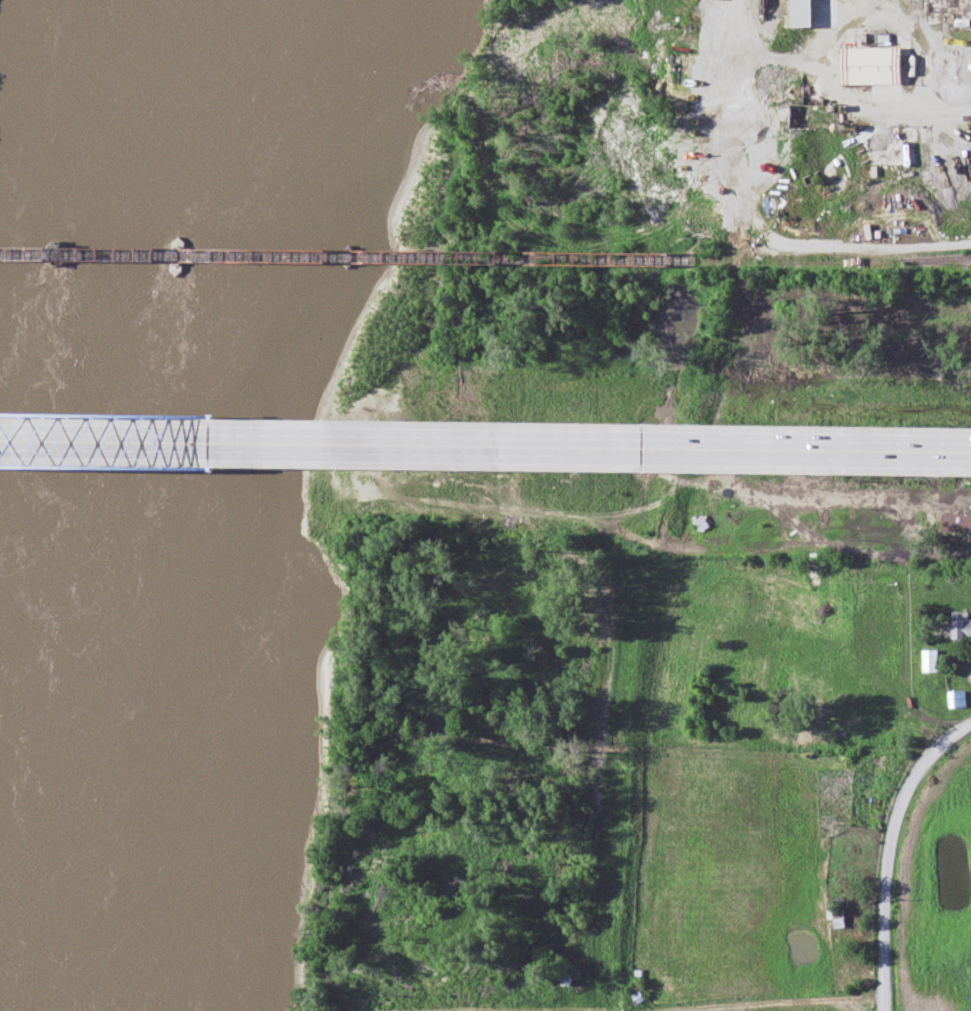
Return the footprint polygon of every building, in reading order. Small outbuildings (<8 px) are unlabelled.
[(796,29),(818,29),(817,0),(795,0),(796,29)] [(898,50),(840,50),(840,86),(879,85),(899,85),(898,50)] [(106,352),(58,353),(58,377),(94,376),(94,366),(106,366),(106,352)] [(254,421),(254,434),(265,434),(265,450),(288,450),(288,470),(970,477),(970,429),(254,421)] [(692,523),(698,534),(708,528),(702,517),(692,523)] [(950,615),(950,642),(970,642),(970,623),(968,623),(968,615),(950,615)] [(937,652),(921,652),(921,675),(937,675),(937,652)] [(947,693),(947,710),(964,710),(964,693),(947,693)] [(825,921),(832,921),(832,929),(843,929),(843,911),(825,911),(825,921)] [(657,967),(646,965),(645,972),(656,974),(657,967)] [(561,988),(570,988),(571,977),(561,977),(561,988)]
